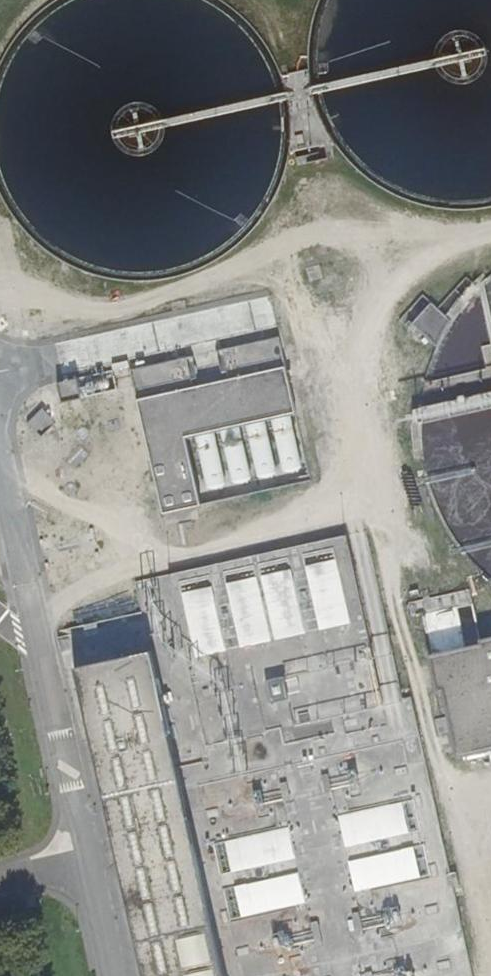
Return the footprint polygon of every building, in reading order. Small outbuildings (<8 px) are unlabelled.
[(487,274),(477,283),(467,293),(457,303),(449,314),(441,325),(434,337),(428,350),(423,363),(419,376),(416,389),(413,403),(412,416),(411,430),(412,444),(413,458),(416,471),(419,485),(423,498),(428,510),(441,535),(449,546),(457,557),(467,567),(477,577),(487,586),(490,588),(490,272),(487,274)] [(177,549),(217,540),(202,475),(312,450),(295,375),(234,389),(239,413),(210,419),(204,395),(146,408),(177,549)] [(26,420),(37,435),(54,423),(43,408),(26,420)] [(481,644),(483,650),(429,663),(436,697),(441,696),(456,759),(490,751),(490,642),(481,644)] [(70,671),(138,975),(215,975),(143,655),(70,671)]
